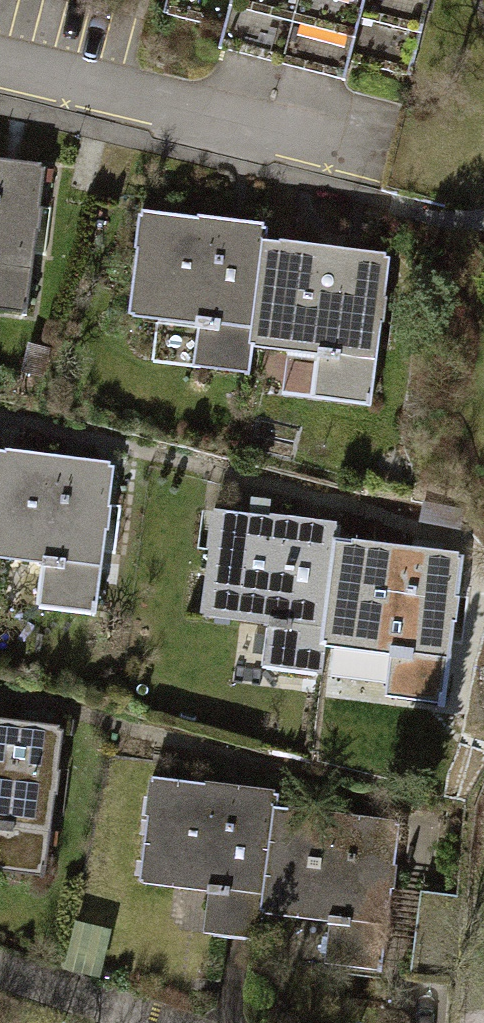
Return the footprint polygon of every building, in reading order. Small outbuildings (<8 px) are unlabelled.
[(168,13),(229,28),(223,54),(348,83),(353,61),(410,74),(428,0),(172,0),(168,13)] [(0,163),(0,311),(28,314),(43,167),(0,163)] [(267,227),(141,214),(130,322),(197,329),(192,373),(251,379),(254,350),(265,245),(267,227)] [(389,258),(265,245),(254,350),(321,357),(316,399),(374,405),(389,258)] [(0,455),(0,561),(44,565),(39,608),(97,614),(112,466),(0,455)] [(339,526),(213,513),(202,621),(269,628),(264,671),(323,677),(326,648),(337,544),(339,526)] [(461,556),(337,544),(326,648),(393,655),(388,698),(446,704),(461,556)] [(0,723),(0,877),(43,881),(46,852),(59,729),(0,723)] [(275,791),(149,778),(138,886),(205,893),(200,937),(259,943),(262,914),(273,809),(275,791)] [(397,822),(273,809),(262,914),(329,921),(325,963),(382,969),(397,822)]
